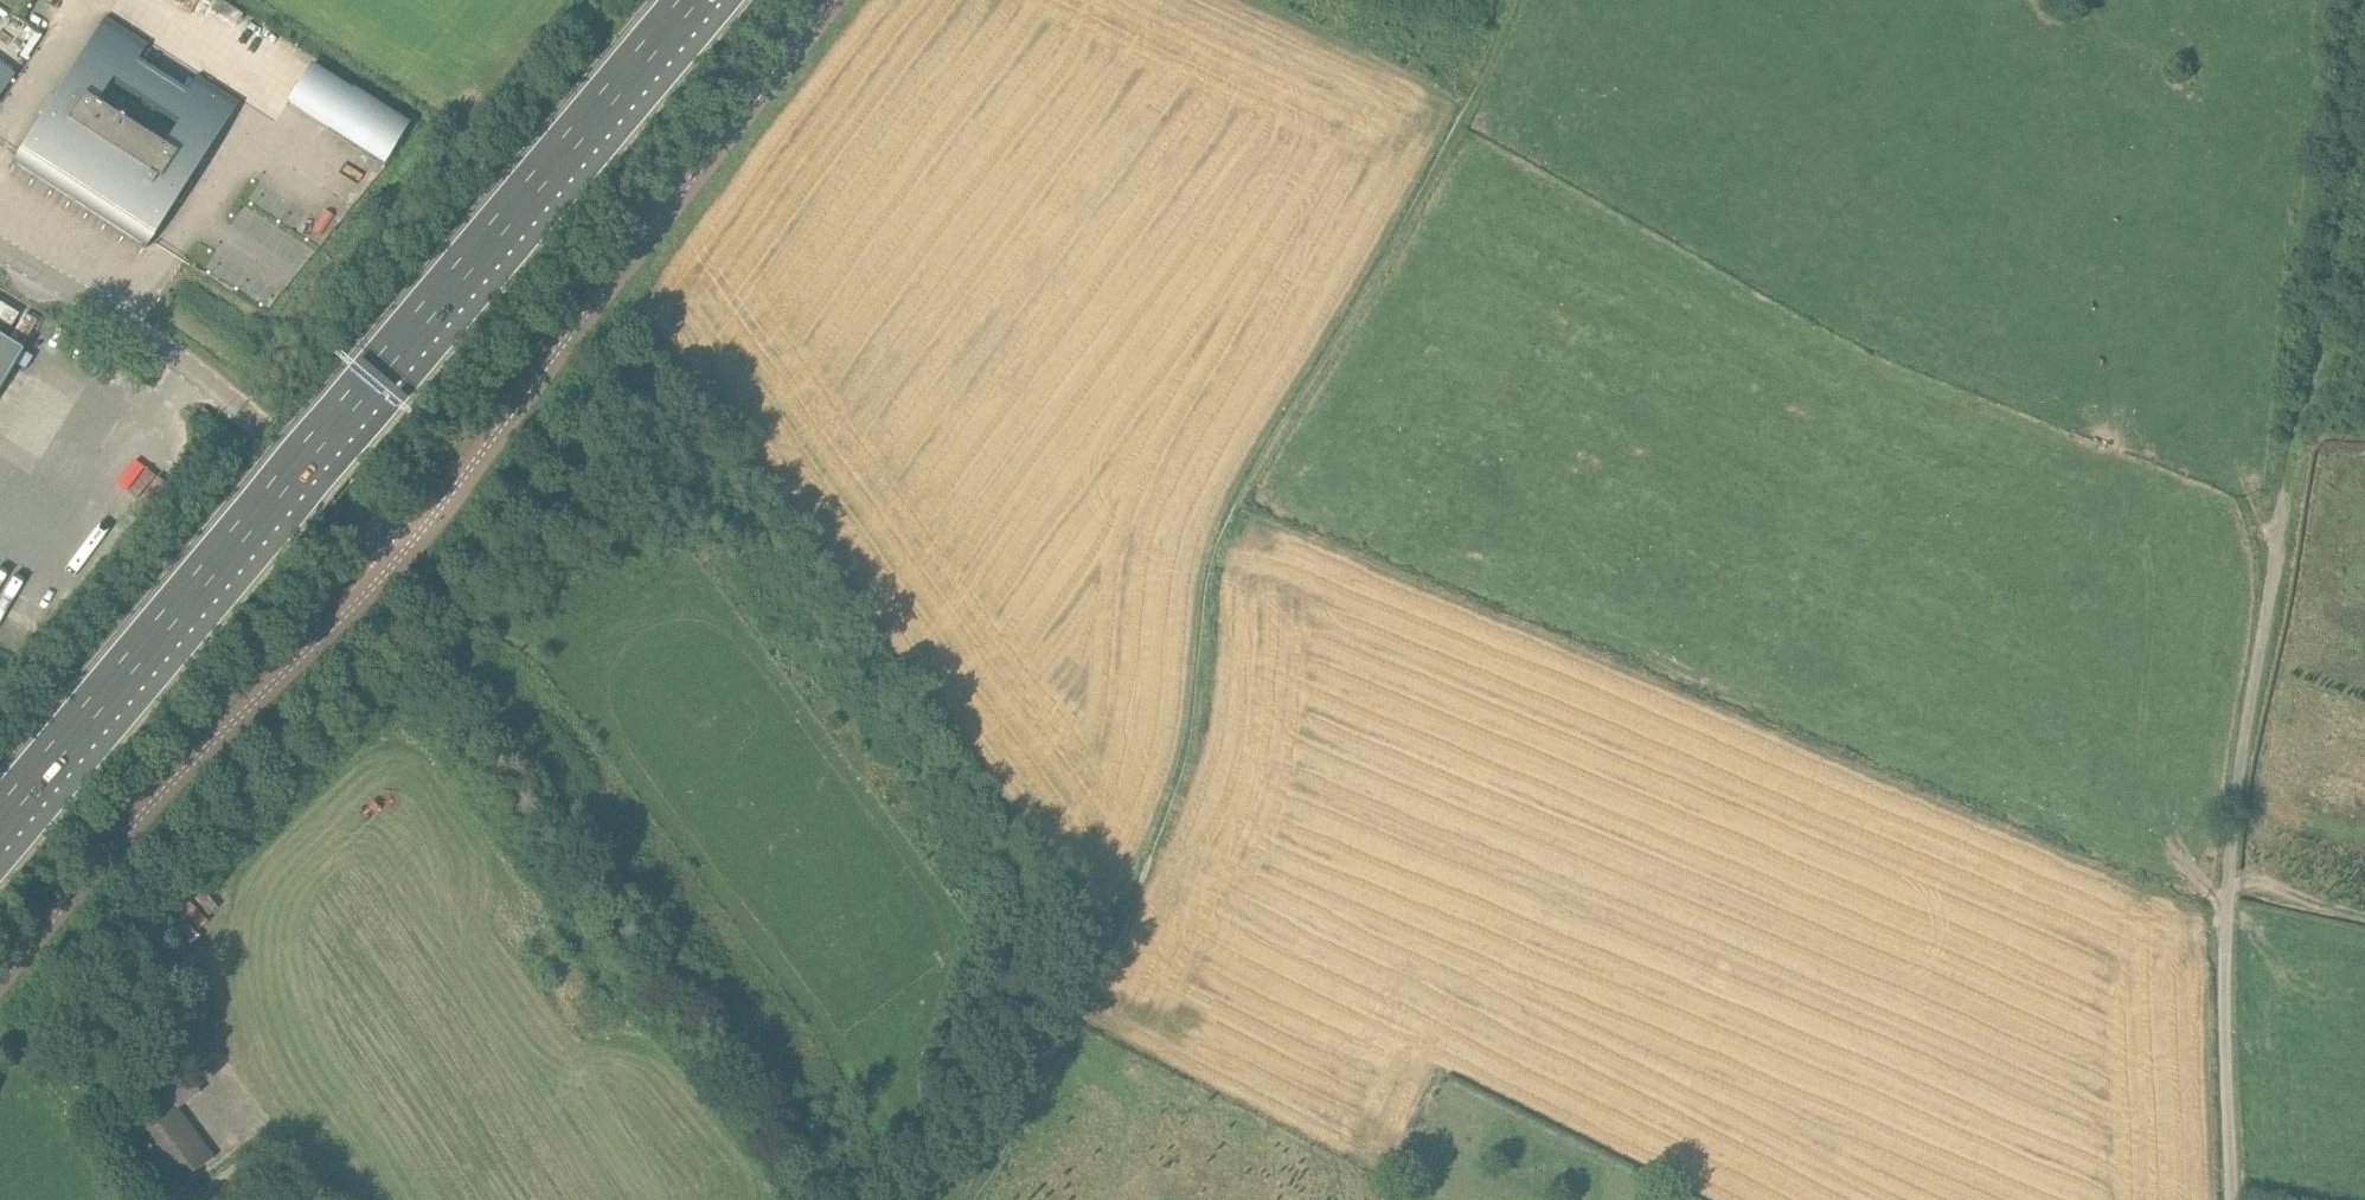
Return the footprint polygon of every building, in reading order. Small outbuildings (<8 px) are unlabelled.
[(153,99),(168,76),(141,59),(152,42),(108,16),(21,157),(91,200),(141,119),(108,97),(121,78),(153,99)] [(316,62),(289,102),(387,166),(413,126),(316,62)] [(3,88),(13,73),(0,64),(0,92),(3,88)] [(249,103),(202,74),(192,91),(168,76),(153,99),(188,122),(175,142),(141,119),(91,200),(162,244),(249,103)] [(17,330),(17,302),(0,302),(0,330),(17,330)] [(0,338),(0,389),(23,352),(0,338)] [(589,855),(594,851),(583,835),(578,839),(589,855)] [(629,910),(635,906),(623,891),(618,895),(629,910)] [(164,1198),(216,1159),(178,1111),(202,1094),(187,1078),(165,1093),(112,1129),(164,1198)] [(263,1198),(253,1184),(243,1192),(249,1199),(260,1199),(263,1198)] [(868,1198),(862,1191),(851,1199),(866,1199),(868,1198)]
